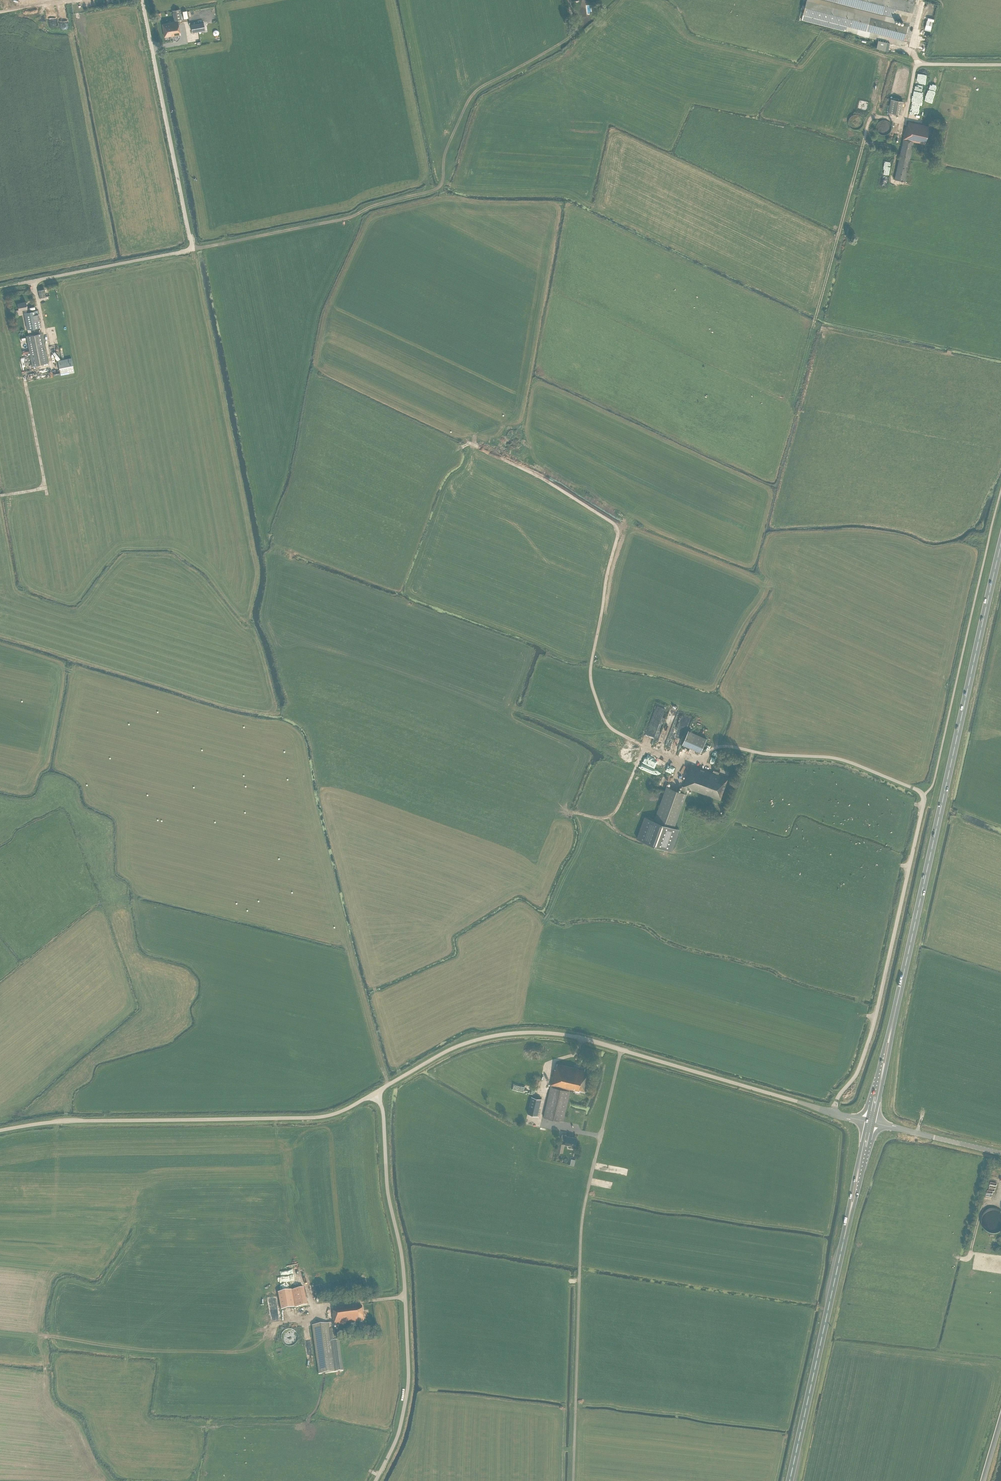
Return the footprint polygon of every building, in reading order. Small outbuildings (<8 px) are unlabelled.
[(916,0),(806,0),(803,14),(801,20),(857,34),(856,38),(867,41),(868,37),(900,46),(901,44),(903,45),(904,40),(908,26),(909,26),(915,3),(916,0)] [(585,12),(594,12),(593,2),(584,3),(585,12)] [(172,11),(174,20),(182,19),(180,9),(172,11)] [(932,29),(933,16),(927,15),(925,28),(932,29)] [(179,31),(178,21),(162,24),(164,37),(171,36),(173,36),(174,38),(178,37),(178,35),(180,35),(179,31)] [(192,33),(205,30),(203,22),(191,24),(192,33)] [(891,99),(889,113),(901,115),(903,101),(891,99)] [(907,127),(906,126),(894,180),(905,182),(913,142),(930,145),(934,127),(908,122),(907,127)] [(33,311),(28,312),(27,308),(26,302),(17,303),(19,310),(24,309),(24,313),(27,330),(32,329),(34,329),(35,334),(26,336),(32,366),(48,363),(42,333),(41,333),(40,328),(41,327),(38,311),(33,311)] [(71,358),(58,361),(60,375),(74,373),(71,358)] [(701,752),(707,738),(688,730),(682,744),(701,752)] [(720,769),(714,767),(713,772),(716,773),(715,773),(691,765),(683,786),(682,785),(680,791),(666,786),(654,820),(645,816),(637,838),(671,851),(679,829),(674,827),(682,804),(683,805),(687,794),(686,793),(687,791),(688,792),(689,788),(720,799),(728,778),(718,775),(720,769)] [(544,1117),(563,1121),(570,1089),(585,1092),(590,1069),(585,1068),(584,1070),(578,1069),(578,1068),(557,1063),(556,1069),(555,1069),(544,1117)] [(541,1099),(531,1096),(527,1113),(537,1116),(541,1099)] [(561,1139),(566,1140),(565,1144),(575,1146),(577,1138),(567,1136),(567,1135),(562,1134),(561,1139)] [(282,1311),(295,1308),(291,1291),(278,1293),(282,1311)] [(319,1374),(341,1372),(334,1325),(364,1321),(362,1306),(356,1307),(356,1305),(333,1308),(333,1315),(334,1323),(328,1323),(328,1324),(312,1326),(319,1374)]
